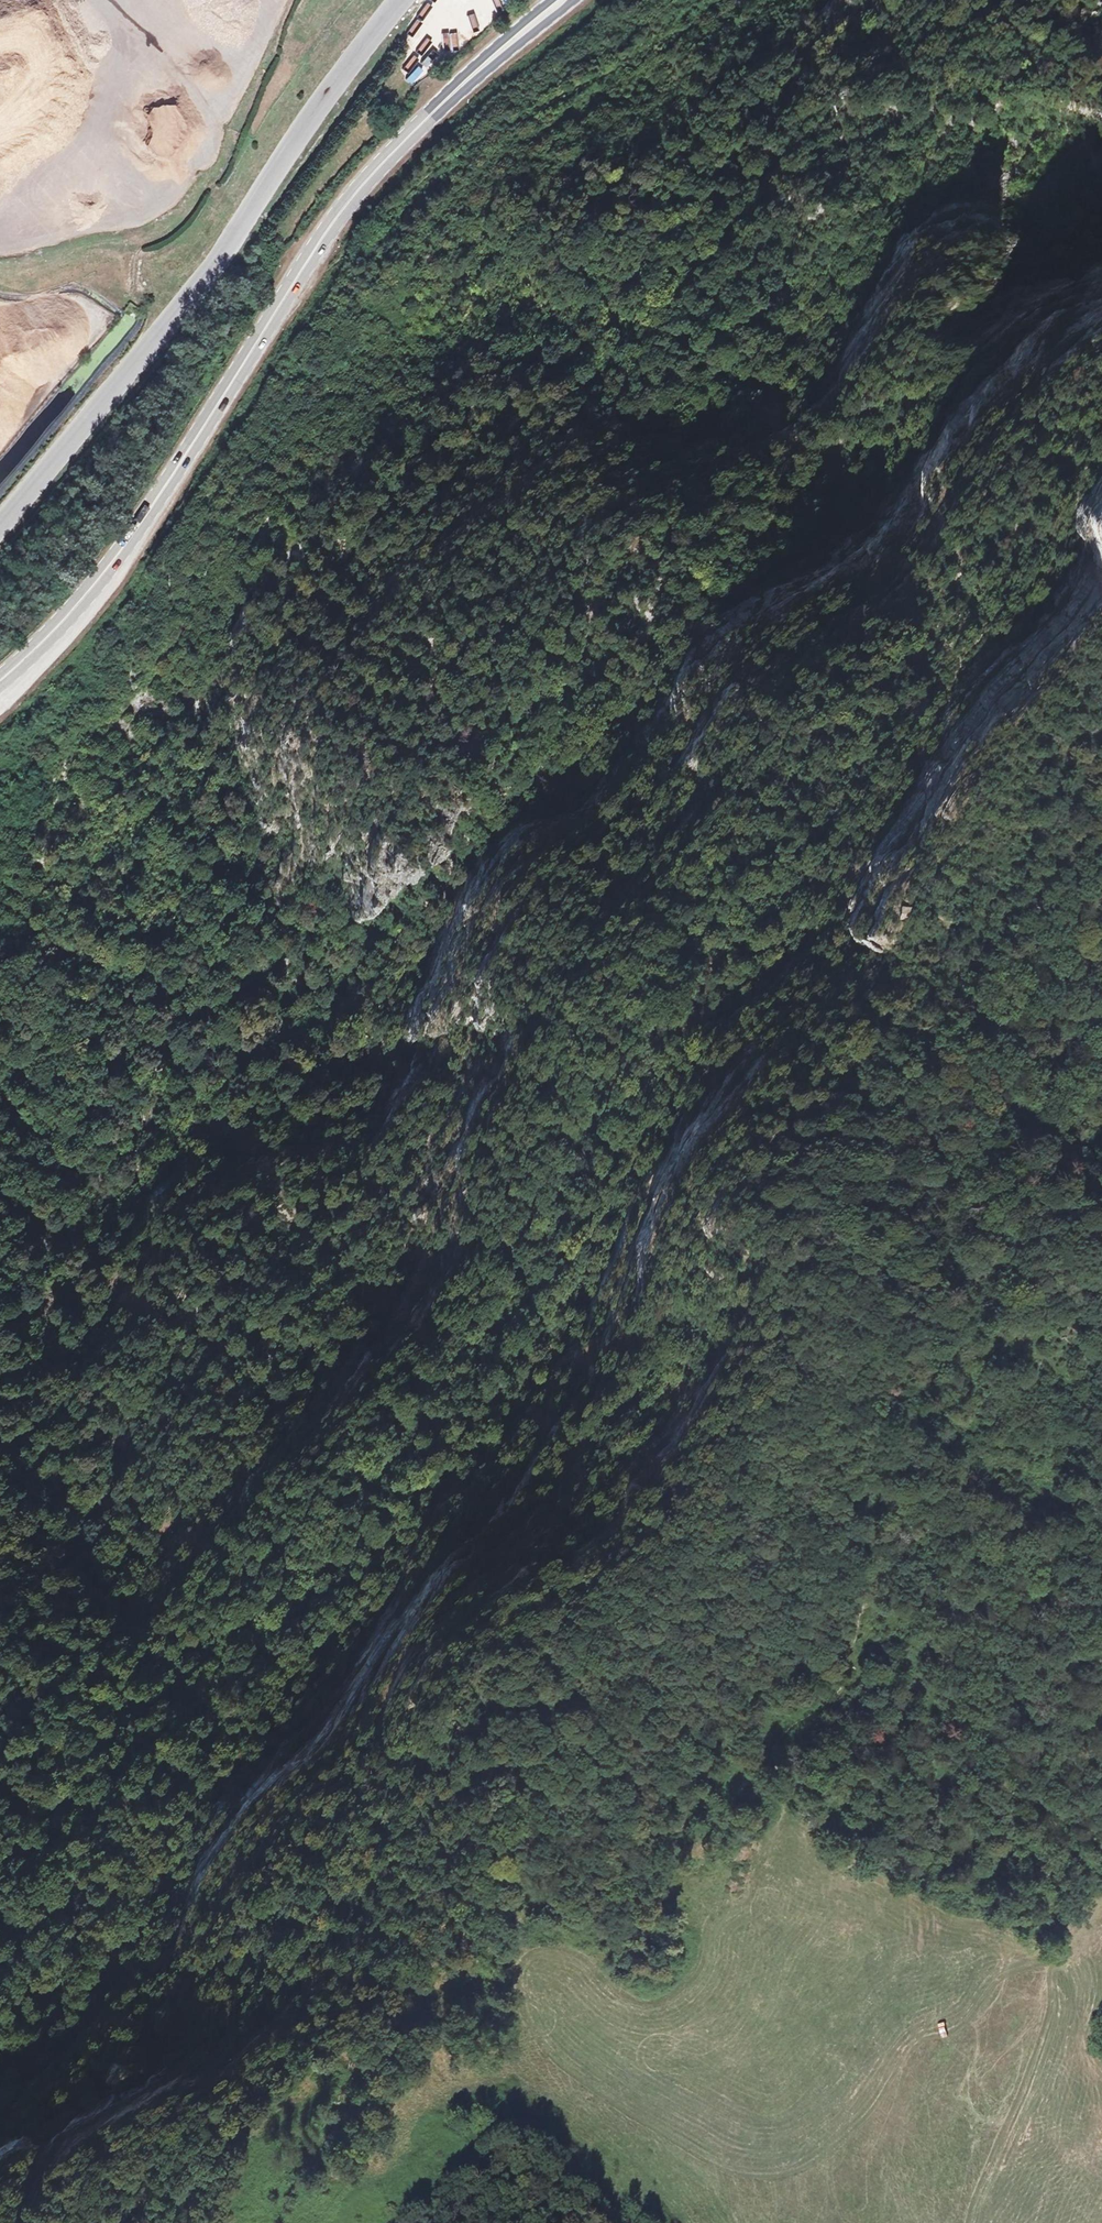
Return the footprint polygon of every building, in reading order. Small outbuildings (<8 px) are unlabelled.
[(821,164),(814,172),(819,177),(826,169),(821,164)] [(908,904),(908,906),(911,907),(916,898),(913,896),(912,897),(911,899),(909,902),(908,904)]
